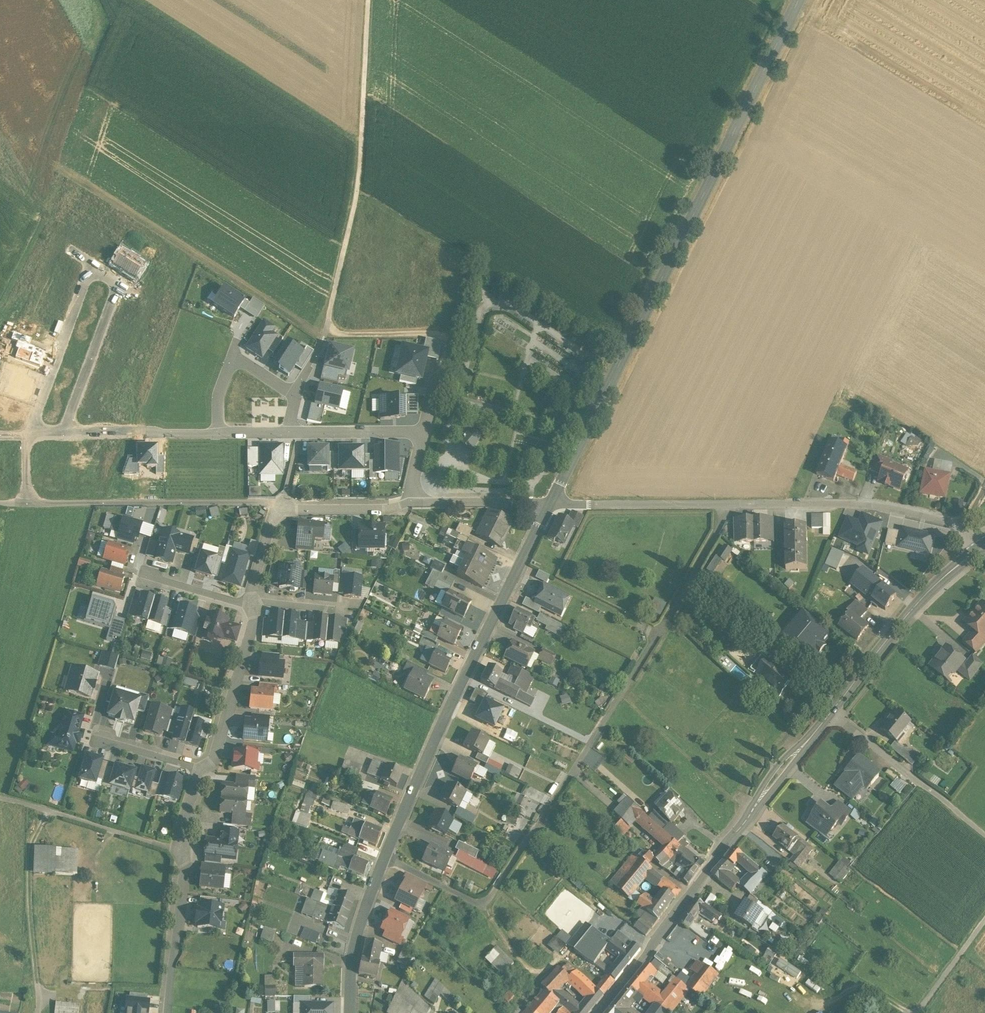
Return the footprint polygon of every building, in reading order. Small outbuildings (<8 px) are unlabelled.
[(122,251),(112,265),(135,280),(145,266),(138,261),(139,259),(130,253),(128,255),(122,251)] [(144,281),(153,267),(148,264),(139,277),(144,281)] [(224,288),(213,305),(234,318),(240,309),(245,301),(224,288)] [(253,299),(250,305),(245,312),(256,319),(265,306),(253,299)] [(240,309),(245,312),(250,305),(245,301),(240,309)] [(127,328),(143,334),(146,326),(142,325),(130,320),(127,328)] [(264,322),(247,348),(262,358),(267,350),(276,337),(270,333),(274,328),(264,322)] [(28,345),(30,339),(14,333),(11,339),(28,345)] [(276,337),(267,350),(273,354),(283,339),(277,335),(276,337)] [(46,352),(28,345),(11,339),(5,355),(40,368),(46,352)] [(433,340),(426,339),(423,352),(426,353),(425,356),(438,360),(441,351),(439,345),(436,342),(433,340)] [(280,369),(279,370),(288,376),(295,367),(302,355),(302,354),(295,350),(296,348),(287,343),(273,364),(280,369)] [(392,359),(401,361),(404,348),(396,346),(392,359)] [(295,367),(301,371),(314,351),(307,347),(302,354),(302,355),(295,367)] [(351,353),(330,348),(326,367),(347,372),(351,353)] [(404,348),(401,361),(423,366),(425,356),(426,353),(423,352),(404,348)] [(401,361),(398,374),(401,375),(417,379),(420,379),(423,366),(401,361)] [(25,376),(28,370),(11,364),(9,370),(14,372),(25,376)] [(324,366),(320,380),(338,384),(339,378),(345,379),(347,372),(326,367),(324,366)] [(35,380),(25,376),(14,372),(8,388),(28,396),(35,380)] [(417,379),(401,375),(399,381),(415,385),(417,379)] [(324,406),(338,410),(342,392),(320,387),(315,404),(324,406)] [(405,398),(405,414),(418,414),(418,396),(405,396),(405,398)] [(405,398),(380,398),(380,420),(397,420),(397,417),(405,417),(405,414),(405,398)] [(320,424),(324,406),(311,403),(307,421),(320,424)] [(471,430),(463,438),(462,437),(462,438),(460,441),(460,440),(459,441),(460,441),(471,450),(471,451),(472,450),(479,437),(480,436),(471,430)] [(338,447),(359,447),(359,437),(338,438),(338,447)] [(829,444),(827,443),(826,446),(828,447),(825,454),(823,453),(822,456),(824,456),(817,474),(822,476),(822,478),(825,479),(826,477),(834,480),(836,474),(840,465),(849,442),(841,438),(838,445),(830,442),(829,444)] [(375,448),(375,474),(398,473),(398,445),(385,445),(385,448),(375,448)] [(281,446),(260,446),(260,449),(260,467),(260,475),(275,475),(275,473),(282,473),(281,446)] [(156,469),(156,458),(156,448),(137,448),(137,462),(137,467),(138,467),(147,467),(147,469),(156,469)] [(248,468),(260,467),(260,449),(247,450),(248,468)] [(339,449),(339,472),(351,472),(351,449),(339,449)] [(363,449),(351,449),(351,472),(363,472),(363,456),(363,449)] [(327,450),(309,450),(309,468),(327,468),(327,454),(327,450)] [(892,461),(876,454),(870,469),(882,474),(887,462),(891,464),(892,461)] [(124,476),(139,476),(138,467),(137,467),(137,462),(129,462),(124,476)] [(891,464),(887,462),(882,474),(883,477),(881,481),(883,482),(884,484),(887,485),(889,485),(899,489),(906,473),(899,470),(900,467),(891,464)] [(856,471),(840,465),(836,474),(852,481),(856,471)] [(949,474),(925,469),(921,492),(945,497),(949,474)] [(211,517),(219,516),(218,508),(210,509),(211,517)] [(124,521),(130,522),(134,511),(127,509),(124,521)] [(583,516),(571,510),(566,521),(573,524),(572,525),(578,528),(583,516)] [(830,513),(811,513),(811,527),(823,527),(823,533),(830,533),(830,513)] [(847,519),(840,536),(859,545),(857,550),(868,554),(882,522),(863,514),(858,524),(847,519)] [(490,515),(480,537),(500,547),(512,523),(499,517),(498,519),(490,515)] [(123,520),(115,518),(108,516),(104,531),(118,535),(123,520)] [(753,518),(739,519),(739,520),(740,535),(740,541),(754,541),(753,518)] [(767,518),(753,518),(754,541),(768,541),(768,534),(767,520),(767,518)] [(556,521),(548,538),(553,541),(556,540),(563,543),(572,525),(573,524),(566,521),(562,519),(556,521)] [(124,521),(123,520),(118,535),(134,540),(137,541),(142,526),(130,522),(124,521)] [(323,526),(299,524),(297,538),(298,539),(314,540),(321,541),(323,526)] [(473,530),(460,524),(456,533),(457,534),(468,539),(473,530)] [(805,526),(784,527),(786,568),(806,567),(805,526)] [(383,528),(359,528),(359,534),(359,549),(364,549),(380,549),(380,534),(383,534),(383,528)] [(456,533),(445,528),(441,534),(442,535),(443,534),(446,535),(446,537),(454,541),(457,534),(456,533)] [(885,543),(898,546),(901,531),(889,528),(885,543)] [(933,535),(902,528),(901,531),(898,546),(929,553),(933,535)] [(192,540),(163,531),(159,544),(155,559),(154,560),(171,565),(175,552),(188,556),(189,553),(192,540)] [(359,534),(352,534),(352,557),(364,558),(364,549),(359,549),(359,534)] [(468,539),(457,534),(454,541),(457,542),(465,546),(466,545),(468,539)] [(134,540),(118,535),(117,541),(132,546),(134,540)] [(314,540),(298,539),(297,551),(312,553),(314,540)] [(198,542),(192,540),(189,553),(194,555),(198,542)] [(159,544),(149,542),(145,556),(155,559),(159,544)] [(251,542),(246,556),(248,556),(254,558),(258,544),(251,542)] [(465,546),(457,542),(453,550),(467,556),(471,547),(466,545),(465,546)] [(126,550),(108,545),(103,560),(124,566),(127,556),(125,555),(126,550)] [(823,563),(834,568),(842,551),(830,546),(823,563)] [(232,549),(226,547),(222,561),(221,564),(227,566),(231,551),(232,549)] [(496,560),(471,547),(467,556),(464,562),(489,574),(496,560)] [(732,553),(725,547),(716,558),(723,563),(732,553)] [(231,551),(227,566),(222,582),(239,587),(248,556),(246,556),(231,551)] [(216,559),(201,554),(195,574),(210,579),(211,576),(216,559)] [(216,559),(211,576),(217,578),(221,564),(222,561),(216,559)] [(85,571),(87,564),(78,562),(76,569),(85,571)] [(445,567),(434,562),(430,570),(433,571),(441,575),(445,567)] [(489,574),(464,562),(457,576),(482,588),(489,574)] [(883,583),(856,562),(850,570),(856,575),(851,581),(872,598),(883,583)] [(377,564),(368,563),(368,571),(376,572),(377,564)] [(281,569),(274,568),(272,584),(279,585),(281,569)] [(123,572),(111,569),(109,574),(122,578),(123,572)] [(299,571),(281,569),(279,585),(279,589),(287,589),(289,592),(294,592),(296,590),(298,590),(299,571)] [(441,575),(433,571),(429,579),(436,582),(437,580),(450,586),(453,581),(441,575)] [(550,576),(539,571),(536,578),(546,583),(550,576)] [(109,574),(101,572),(96,587),(120,594),(124,578),(122,578),(109,574)] [(333,578),(315,576),(313,594),(331,596),(332,585),(333,578)] [(345,578),(339,577),(338,585),(337,594),(344,594),(345,578)] [(361,579),(345,578),(344,594),(344,597),(359,599),(361,579)] [(436,582),(429,579),(425,586),(433,590),(434,587),(436,582)] [(450,586),(437,580),(436,582),(434,587),(446,593),(450,586)] [(896,594),(883,583),(872,598),(885,608),(896,594)] [(570,597),(544,584),(535,603),(542,606),(560,616),(570,597)] [(472,603),(449,592),(442,607),(465,618),(472,603)] [(657,617),(665,601),(653,595),(645,612),(657,617)] [(154,600),(141,596),(139,603),(135,619),(148,623),(154,600)] [(112,604),(91,598),(84,623),(109,630),(112,619),(114,619),(116,612),(112,604)] [(535,603),(526,598),(522,605),(538,613),(542,606),(535,603)] [(856,599),(847,610),(849,612),(850,611),(859,618),(867,608),(856,599)] [(167,603),(154,600),(148,623),(160,626),(165,610),(167,603)] [(139,603),(132,601),(127,617),(135,619),(139,603)] [(965,622),(974,629),(982,637),(984,634),(984,633),(984,605),(982,603),(965,622)] [(189,610),(180,607),(176,620),(173,631),(189,636),(193,622),(195,613),(189,611),(189,610)] [(516,609),(509,624),(519,629),(518,631),(523,634),(527,625),(530,627),(534,619),(531,617),(516,609)] [(171,612),(165,610),(160,626),(167,628),(170,618),(171,612)] [(809,658),(816,650),(818,652),(825,645),(822,643),(829,634),(800,610),(780,634),(809,658)] [(859,618),(850,611),(849,612),(839,624),(857,638),(867,625),(859,618)] [(284,615),(270,614),(270,621),(268,638),(281,639),(284,615)] [(297,617),(284,615),(281,639),(295,641),(297,623),(297,617)] [(228,621),(208,616),(201,640),(212,643),(213,639),(222,641),(222,639),(227,640),(229,633),(231,633),(233,626),(227,624),(228,621)] [(176,620),(170,618),(167,628),(166,629),(173,631),(176,620)] [(328,620),(314,618),(314,625),(312,642),(325,643),(328,620)] [(114,619),(112,619),(109,630),(106,642),(112,643),(113,638),(121,640),(126,622),(114,619)] [(446,623),(438,619),(434,627),(442,631),(446,623)] [(341,621),(328,620),(325,643),(338,645),(339,635),(341,621)] [(270,621),(263,621),(261,637),(268,638),(270,621)] [(199,624),(193,622),(189,636),(195,638),(199,624)] [(307,624),(297,623),(295,641),(305,642),(305,641),(307,624)] [(462,631),(446,623),(442,631),(434,627),(430,634),(436,636),(436,637),(454,646),(462,631)] [(314,625),(307,624),(305,641),(312,642),(314,625)] [(240,628),(233,626),(231,633),(229,633),(227,640),(235,643),(240,628)] [(416,626),(413,633),(421,636),(424,630),(416,626)] [(974,629),(964,640),(976,650),(984,641),(984,635),(984,634),(982,637),(974,629)] [(430,634),(424,630),(421,636),(433,642),(436,637),(436,636),(430,634)] [(433,642),(424,638),(420,646),(432,652),(433,651),(436,653),(436,652),(437,652),(440,646),(433,642)] [(516,648),(510,646),(505,657),(526,668),(533,653),(517,645),(516,648)] [(948,647),(939,658),(937,657),(930,666),(948,680),(957,669),(962,662),(955,657),(957,654),(948,647)] [(555,656),(543,650),(540,656),(552,662),(555,656)] [(437,652),(436,652),(436,653),(433,651),(432,652),(429,658),(432,659),(429,665),(446,674),(453,660),(437,652)] [(118,657),(103,653),(99,666),(115,671),(118,657)] [(153,655),(145,653),(142,660),(151,663),(153,655)] [(778,667),(762,653),(751,666),(767,679),(778,667)] [(278,656),(262,654),(261,662),(278,664),(278,656)] [(972,655),(965,664),(962,662),(957,669),(969,679),(982,663),(972,655)] [(261,662),(260,662),(259,677),(282,679),(283,664),(278,664),(261,662)] [(428,673),(408,662),(404,669),(412,673),(413,673),(425,679),(428,673)] [(502,674),(488,667),(481,682),(495,689),(498,682),(502,675),(502,674)] [(502,675),(498,682),(524,694),(532,677),(509,667),(506,673),(508,674),(506,677),(502,675)] [(778,667),(767,679),(773,685),(770,689),(777,695),(792,678),(778,667)] [(98,675),(72,668),(69,679),(71,680),(68,692),(91,698),(98,675)] [(425,679),(413,673),(412,673),(408,682),(412,684),(408,692),(424,700),(429,689),(428,689),(431,682),(425,679)] [(498,682),(495,689),(494,690),(529,706),(533,699),(524,694),(498,682)] [(277,686),(260,684),(259,692),(272,693),(272,695),(276,695),(277,686)] [(485,702),(488,695),(475,689),(469,701),(481,707),(484,702),(485,702)] [(259,692),(252,691),(250,709),(270,711),(272,695),(272,693),(259,692)] [(114,693),(109,692),(105,702),(111,704),(114,693)] [(139,700),(114,693),(111,704),(108,716),(116,719),(115,722),(123,725),(124,721),(133,724),(136,711),(139,701),(139,700)] [(149,697),(140,695),(139,700),(139,701),(136,711),(144,713),(149,697)] [(567,695),(560,697),(562,704),(569,702),(567,695)] [(485,702),(484,702),(481,707),(475,719),(493,728),(502,710),(485,702)] [(167,711),(152,706),(150,714),(165,718),(171,720),(172,717),(166,715),(167,711)] [(910,722),(895,709),(879,728),(896,741),(903,732),(902,731),(910,722)] [(83,717),(66,712),(55,748),(72,753),(83,717)] [(165,718),(150,714),(145,733),(159,737),(161,731),(165,718)] [(179,718),(172,716),(172,717),(171,720),(167,733),(174,735),(179,718)] [(269,717),(252,716),(252,722),(267,724),(267,725),(268,725),(269,717)] [(171,720),(165,718),(161,731),(167,733),(171,720)] [(192,722),(179,718),(174,735),(172,741),(185,745),(192,722)] [(204,725),(192,722),(185,745),(198,748),(200,739),(204,725)] [(252,722),(245,722),(243,741),(262,743),(263,735),(266,735),(267,725),(267,724),(252,722)] [(211,727),(204,725),(200,739),(207,741),(211,727)] [(533,735),(544,738),(546,728),(536,725),(533,735)] [(489,741),(471,733),(464,747),(478,754),(481,756),(482,755),(489,741)] [(906,749),(895,740),(890,747),(912,764),(919,755),(908,747),(906,749)] [(260,749),(242,747),(241,754),(256,755),(256,756),(259,756),(260,749)] [(241,754),(234,753),(233,770),(251,772),(251,766),(255,766),(256,756),(256,755),(241,754)] [(481,756),(478,754),(475,759),(485,764),(488,759),(482,755),(481,756)] [(857,754),(849,764),(851,765),(834,786),(849,797),(864,779),(870,783),(879,772),(857,754)] [(102,762),(86,758),(79,781),(95,786),(97,780),(102,763),(102,762)] [(478,768),(460,758),(452,773),(469,782),(473,774),(475,775),(478,768)] [(375,761),(368,775),(381,781),(388,767),(375,761)] [(108,765),(102,763),(97,780),(103,782),(107,769),(108,765)] [(518,778),(521,768),(509,764),(505,774),(518,778)] [(403,773),(388,767),(381,781),(396,788),(403,773)] [(122,770),(115,768),(115,771),(110,787),(129,793),(133,779),(135,774),(128,772),(128,771),(123,769),(122,770)] [(897,775),(888,768),(884,772),(894,780),(897,775)] [(115,771),(107,769),(103,782),(101,788),(110,790),(110,787),(115,771)] [(154,773),(142,770),(139,781),(133,779),(130,789),(147,794),(150,784),(154,773)] [(161,776),(158,786),(158,787),(155,797),(162,799),(168,778),(161,776)] [(182,782),(168,777),(168,778),(162,799),(176,803),(182,782)] [(254,778),(237,777),(236,788),(247,789),(247,790),(253,791),(254,778)] [(358,781),(356,787),(368,791),(377,794),(380,789),(358,781)] [(150,784),(147,794),(146,798),(154,800),(155,797),(158,787),(158,786),(150,784)] [(466,794),(448,785),(440,801),(457,810),(458,808),(465,794),(466,794)] [(236,788),(223,786),(221,801),(245,803),(247,790),(247,789),(236,788)] [(512,805),(533,814),(542,792),(528,786),(524,795),(517,792),(512,805)] [(680,796),(670,787),(666,791),(670,795),(670,794),(676,799),(680,796)] [(368,791),(363,805),(371,809),(377,794),(368,791)] [(392,801),(377,794),(371,809),(386,815),(392,801)] [(472,798),(465,794),(458,808),(466,812),(472,798)] [(676,799),(670,794),(670,795),(664,801),(666,803),(660,809),(672,820),(684,807),(676,799)] [(649,817),(627,797),(617,809),(614,812),(622,819),(630,826),(633,823),(635,821),(641,826),(649,817)] [(245,803),(221,801),(220,816),(233,817),(244,818),(244,817),(245,803)] [(348,817),(351,810),(334,802),(330,809),(348,817)] [(850,811),(839,802),(831,811),(831,812),(833,814),(832,815),(838,820),(837,821),(840,823),(850,811)] [(821,804),(808,821),(821,831),(825,825),(830,829),(837,821),(838,820),(832,815),(833,814),(831,812),(831,811),(821,804)] [(303,805),(300,815),(308,817),(311,808),(303,805)] [(466,812),(458,808),(457,810),(456,816),(475,825),(478,818),(466,812)] [(452,821),(436,813),(428,829),(444,837),(447,831),(452,821)] [(244,818),(233,817),(232,828),(236,829),(249,830),(250,818),(244,817),(244,818)] [(662,829),(649,817),(641,826),(662,845),(666,840),(670,835),(662,829)] [(623,834),(630,826),(622,819),(614,827),(623,834)] [(452,821),(447,831),(457,836),(461,826),(452,821)] [(678,829),(669,821),(662,829),(670,835),(672,837),(678,829)] [(773,835),(781,841),(788,847),(797,836),(782,824),(773,835)] [(381,832),(365,826),(359,841),(375,848),(381,832)] [(222,833),(221,833),(220,844),(206,842),(204,859),(205,859),(220,861),(221,859),(234,860),(237,835),(236,835),(222,833)] [(672,837),(670,835),(666,840),(662,845),(652,857),(654,858),(660,864),(659,865),(662,868),(670,858),(681,845),(677,841),(672,837)] [(688,842),(681,836),(677,841),(681,845),(685,847),(688,842)] [(813,849),(797,836),(788,847),(781,841),(780,843),(794,855),(803,862),(813,849)] [(479,853),(462,845),(459,853),(469,858),(475,861),(479,853)] [(681,845),(670,858),(677,863),(688,850),(685,847),(681,845)] [(357,851),(345,847),(343,852),(355,857),(357,851)] [(453,857),(430,847),(422,863),(444,874),(453,857)] [(757,866),(733,847),(725,858),(735,865),(737,862),(751,874),(757,866)] [(652,857),(644,849),(643,851),(638,856),(641,859),(648,865),(654,858),(652,857)] [(697,858),(688,850),(677,863),(687,872),(681,881),(688,886),(705,863),(698,857),(697,858)] [(36,875),(55,876),(56,852),(37,851),(36,875)] [(343,852),(340,851),(337,859),(322,853),(318,864),(338,872),(340,869),(339,868),(342,861),(351,865),(353,859),(354,859),(355,857),(343,852)] [(76,852),(65,852),(56,852),(55,876),(75,877),(76,852)] [(469,858),(459,853),(455,860),(466,865),(469,858)] [(799,866),(803,862),(794,855),(790,860),(798,867),(799,866)] [(475,861),(469,858),(466,865),(471,868),(475,861)] [(220,861),(205,859),(204,866),(208,866),(220,867),(220,861)] [(354,859),(353,859),(351,865),(342,861),(339,868),(340,869),(348,872),(348,873),(363,878),(368,865),(354,859)] [(641,859),(617,888),(628,897),(646,876),(652,868),(648,865),(641,859)] [(850,870),(839,861),(830,873),(840,882),(850,870)] [(720,864),(712,876),(718,881),(719,880),(733,891),(739,884),(725,872),(727,869),(720,864)] [(671,875),(677,869),(673,865),(667,871),(671,875)] [(220,867),(208,866),(207,875),(207,876),(223,877),(224,868),(220,867)] [(751,874),(740,888),(749,896),(750,896),(768,875),(757,866),(751,874)] [(681,892),(666,881),(652,868),(646,876),(647,877),(646,879),(657,887),(658,886),(668,894),(675,900),(681,892)] [(223,877),(207,876),(207,875),(201,875),(200,889),(222,891),(223,877)] [(426,886),(406,876),(402,884),(404,885),(395,902),(413,911),(426,886)] [(354,900),(338,894),(332,910),(349,916),(354,900)] [(675,900),(668,894),(663,900),(670,906),(675,900)] [(711,895),(705,905),(709,908),(716,899),(711,895)] [(658,907),(645,896),(637,905),(647,913),(658,922),(670,906),(663,900),(658,907)] [(750,896),(749,896),(745,902),(747,903),(755,908),(758,903),(757,902),(750,896)] [(216,901),(200,900),(199,906),(215,908),(216,901)] [(710,910),(696,900),(684,917),(692,923),(699,913),(705,917),(710,910)] [(755,908),(747,903),(737,919),(753,929),(762,914),(763,913),(755,908)] [(772,913),(758,903),(755,908),(763,913),(762,914),(769,918),(772,913)] [(215,908),(199,906),(199,911),(197,911),(195,925),(197,925),(197,929),(220,932),(221,924),(219,923),(219,916),(221,917),(222,909),(215,908)] [(349,916),(332,910),(327,925),(343,931),(349,916)] [(710,910),(705,917),(713,922),(717,916),(710,910)] [(408,921),(390,912),(381,930),(386,933),(399,939),(399,938),(408,921)] [(658,922),(647,913),(635,928),(646,937),(658,922)] [(692,923),(684,917),(679,924),(687,930),(692,923)] [(276,933),(265,929),(262,940),(272,943),(276,933)] [(319,937),(304,931),(300,940),(316,946),(319,939),(319,937)] [(611,943),(597,931),(584,947),(578,953),(583,957),(591,963),(596,956),(604,947),(606,948),(611,943)] [(399,939),(386,933),(383,938),(399,946),(402,940),(399,938),(399,939)] [(611,943),(606,948),(611,953),(619,943),(614,939),(611,943)] [(580,943),(574,950),(577,953),(578,953),(584,947),(580,943)] [(630,951),(619,943),(611,953),(622,961),(628,966),(640,951),(634,946),(630,951)] [(379,952),(364,948),(362,959),(359,974),(376,978),(379,963),(377,963),(379,952)] [(497,948),(486,960),(503,976),(514,964),(497,948)] [(770,952),(761,966),(768,970),(777,957),(770,952)] [(578,953),(577,953),(574,957),(580,962),(583,957),(578,953)] [(677,971),(657,955),(654,960),(655,961),(649,968),(654,972),(669,984),(670,983),(674,978),(672,977),(677,971)] [(324,957),(294,956),(294,967),(305,967),(305,988),(321,988),(321,968),(323,968),(324,957)] [(617,967),(612,973),(597,961),(599,959),(596,956),(591,963),(606,975),(608,976),(615,982),(623,972),(617,967)] [(628,966),(622,961),(617,967),(623,972),(628,966)] [(697,976),(687,990),(700,1000),(718,976),(698,963),(691,972),(697,976)] [(649,968),(646,966),(643,970),(649,976),(654,972),(649,968)] [(558,967),(541,985),(545,989),(553,997),(559,990),(566,982),(570,977),(558,967)] [(649,976),(643,970),(638,977),(643,981),(649,976)] [(491,982),(498,977),(494,971),(487,977),(491,982)] [(596,990),(576,971),(570,978),(570,977),(566,982),(570,984),(570,983),(585,998),(589,999),(596,1006),(603,997),(596,990)] [(276,976),(266,976),(265,987),(276,988),(276,976)] [(608,976),(600,985),(608,991),(615,982),(608,976)] [(643,981),(638,977),(629,988),(635,993),(635,994),(643,1000),(647,1002),(655,992),(641,982),(643,981)] [(681,985),(674,978),(670,983),(674,985),(669,991),(673,995),(681,985)] [(404,982),(402,981),(386,1012),(394,1012),(395,1012),(428,1012),(430,1009),(412,993),(412,991),(404,982)] [(453,999),(435,982),(427,990),(435,998),(438,995),(448,1004),(453,999)] [(608,991),(600,985),(596,990),(603,997),(608,991)] [(657,1006),(665,1012),(668,1012),(687,990),(681,985),(673,995),(669,991),(663,998),(657,1006)] [(274,988),(265,987),(265,996),(274,997),(274,988)] [(612,1009),(617,1012),(633,1012),(630,1011),(636,1003),(631,1000),(632,999),(631,998),(635,994),(635,993),(629,988),(628,988),(612,1009)] [(535,1001),(549,1012),(550,1012),(559,1002),(553,997),(545,989),(544,991),(535,1001)] [(567,998),(559,990),(553,997),(559,1002),(561,1004),(567,998)] [(516,998),(508,991),(498,1001),(506,1009),(516,998)] [(655,992),(647,1002),(653,1007),(654,1007),(656,1007),(657,1006),(663,998),(655,992)] [(643,1000),(635,994),(631,998),(632,999),(631,1000),(636,1003),(638,1005),(643,1000)] [(584,1005),(581,1009),(567,998),(567,999),(561,1004),(565,1008),(564,1009),(565,1010),(568,1012),(590,1012),(591,1012),(584,1005)] [(589,999),(584,1005),(591,1012),(596,1006),(589,999)] [(126,1012),(128,1012),(148,1012),(149,1002),(147,1002),(129,1000),(127,1000),(125,1012),(126,1012)] [(525,1012),(549,1012),(535,1001),(525,1012)] [(56,1003),(55,1012),(78,1012),(79,1006),(56,1003)] [(301,1012),(332,1012),(332,1005),(311,1004),(301,1004),(301,1012)]
